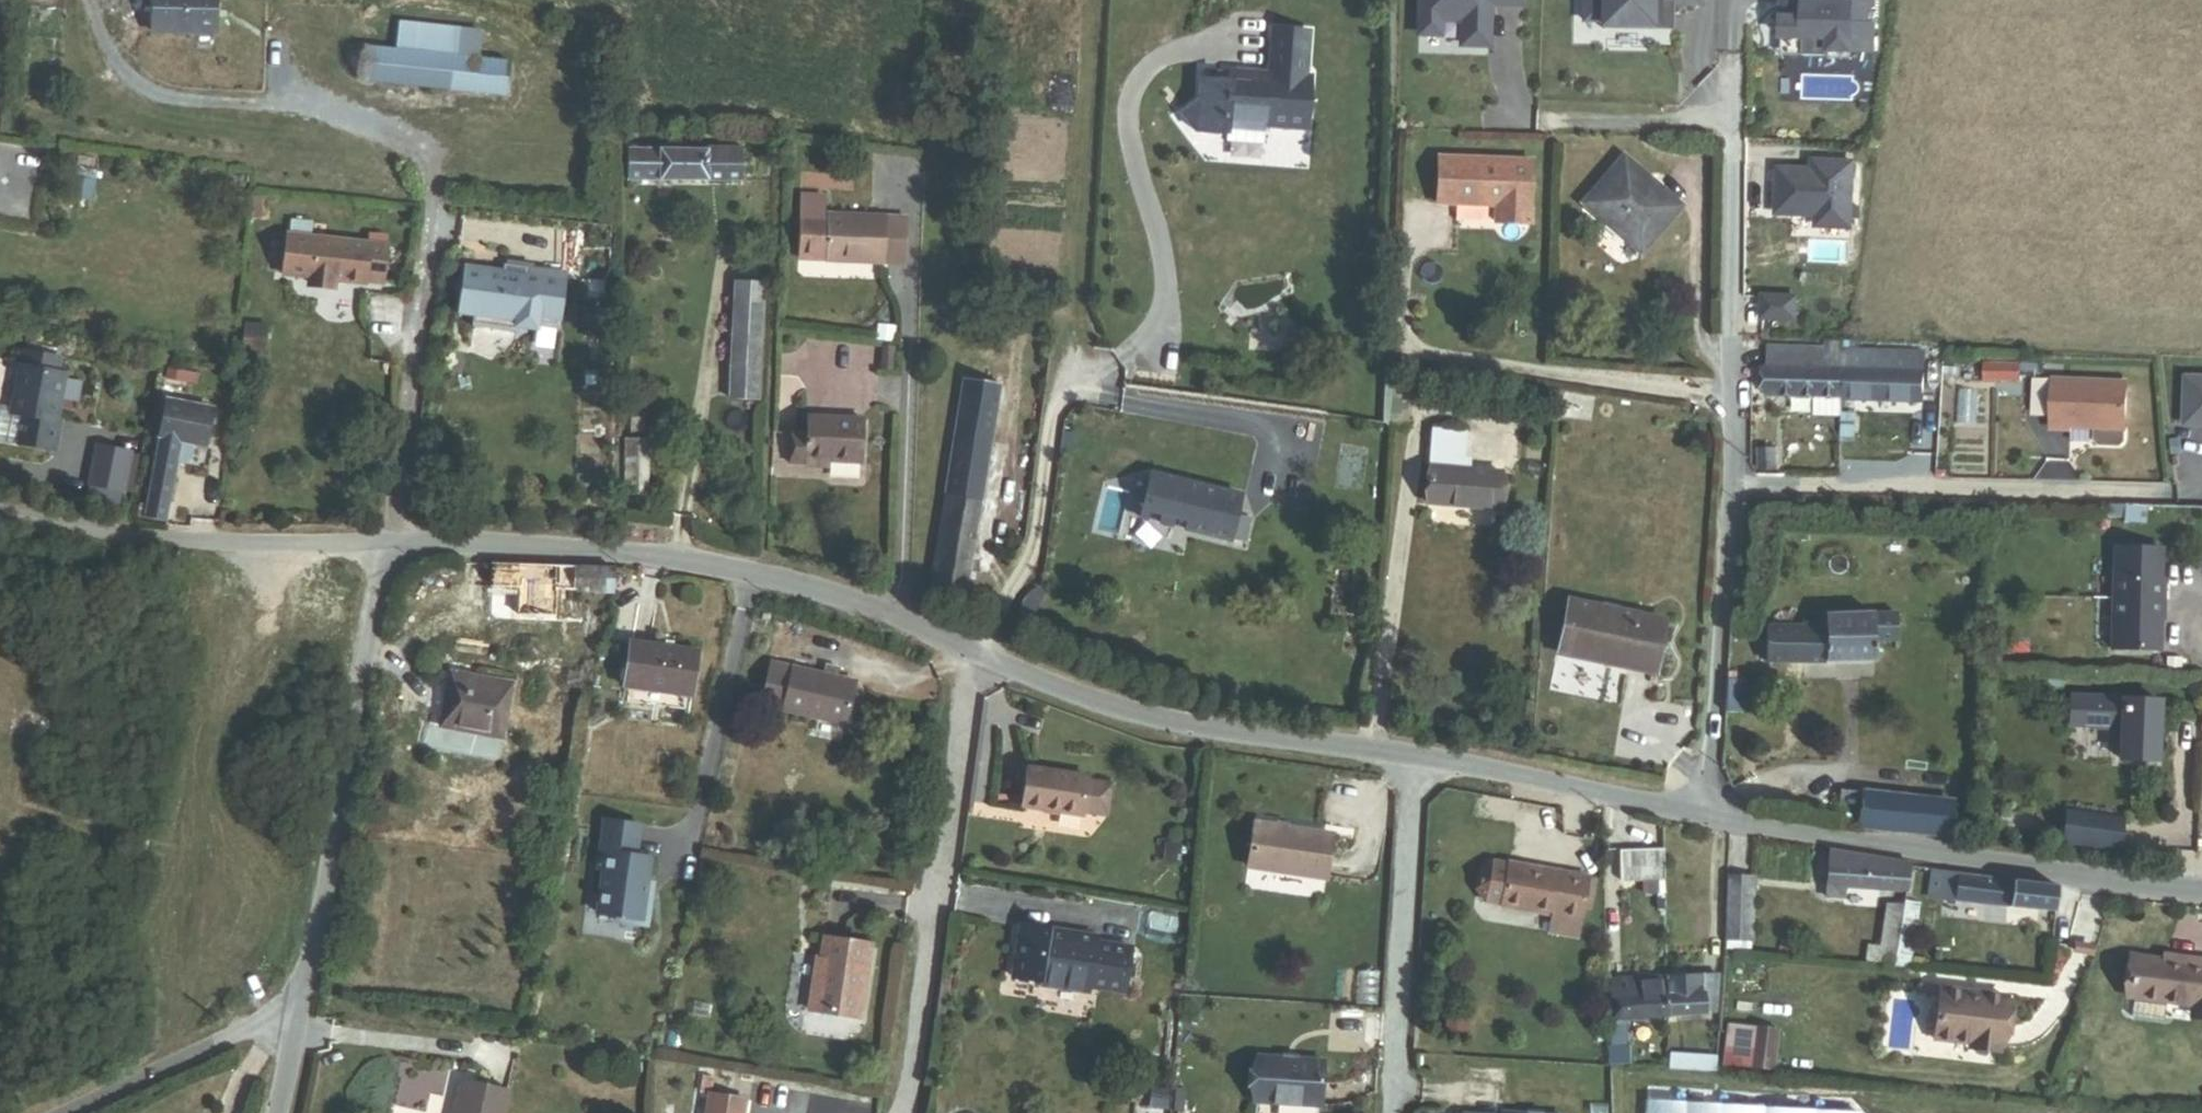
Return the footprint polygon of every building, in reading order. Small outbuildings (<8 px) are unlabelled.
[(152,32),(214,33),(215,0),(153,0),(152,32)] [(1438,36),(1442,21),(1457,20),(1460,46),(1491,50),(1491,7),(1525,8),(1524,0),(1414,0),(1413,34),(1438,36)] [(1668,27),(1674,7),(1701,6),(1702,0),(1580,0),(1580,21),(1595,27),(1668,27)] [(1782,55),(1874,54),(1870,6),(1875,3),(1875,0),(1840,0),(1841,1),(1782,1),(1782,55)] [(474,62),(478,30),(416,23),(412,55),(474,62)] [(1307,130),(1311,77),(1306,76),(1309,32),(1271,29),(1268,74),(1228,72),(1227,81),(1199,80),(1198,99),(1180,114),(1196,134),(1226,136),(1226,142),(1263,144),(1265,127),(1307,130)] [(506,99),(509,66),(474,62),(412,55),(363,50),(362,58),(348,56),(346,73),(360,74),(359,82),(506,99)] [(741,182),(741,149),(708,149),(708,147),(658,147),(658,182),(741,182)] [(1682,207),(1624,156),(1582,204),(1641,254),(1682,207)] [(1530,224),(1533,160),(1438,157),(1437,204),(1495,206),(1494,223),(1530,224)] [(1814,230),(1851,230),(1855,162),(1811,158),(1771,160),(1774,216),(1813,216),(1814,230)] [(823,200),(802,199),(800,258),(826,259),(826,260),(862,261),(863,255),(882,256),(882,262),(905,263),(907,217),(827,214),(827,215),(823,214),(823,200)] [(386,246),(287,236),(283,275),(309,278),(308,283),(334,286),(335,281),(364,284),(365,281),(382,283),(386,246)] [(535,325),(542,274),(523,272),(522,275),(480,269),(474,317),(515,323),(515,326),(516,327),(534,329),(535,325)] [(732,364),(757,366),(761,284),(735,283),(732,364)] [(244,353),(263,354),(265,326),(246,325),(244,353)] [(893,347),(882,347),(880,371),(892,371),(893,347)] [(1816,398),(1845,398),(1846,369),(1846,354),(1829,353),(1829,349),(1770,347),(1768,396),(1816,398)] [(57,420),(64,375),(57,374),(59,359),(24,353),(21,368),(18,367),(10,413),(23,416),(18,444),(55,451),(60,421),(57,420)] [(1925,372),(1936,372),(1936,357),(1846,354),(1846,369),(1925,372)] [(2042,374),(2042,364),(2021,363),(2021,362),(1988,361),(1988,380),(2021,381),(2021,374),(2042,374)] [(730,399),(756,400),(757,366),(732,364),(730,399)] [(1845,398),(1924,401),(1925,372),(1846,369),(1845,398)] [(2183,371),(2182,412),(2198,413),(2198,419),(2201,419),(2201,372),(2183,371)] [(2127,432),(2129,380),(2052,377),(2050,433),(2071,433),(2071,430),(2094,431),(2094,434),(2107,434),(2107,432),(2127,432)] [(929,597),(964,603),(997,389),(962,383),(929,597)] [(1816,409),(1845,410),(1845,398),(1816,398),(1816,409)] [(185,465),(189,445),(203,448),(210,411),(164,403),(144,506),(139,505),(137,519),(164,524),(175,463),(185,465)] [(863,462),(865,419),(807,416),(806,434),(790,433),(789,464),(805,465),(805,466),(829,467),(829,461),(863,462)] [(1433,502),(1499,506),(1502,471),(1464,468),(1465,431),(1437,430),(1433,502)] [(626,496),(648,496),(648,443),(626,443),(626,496)] [(119,491),(126,452),(96,446),(88,485),(119,491)] [(1761,468),(1778,469),(1779,448),(1762,448),(1761,468)] [(1249,525),(1234,522),(1240,497),(1150,476),(1140,519),(1244,543),(1249,525)] [(2164,549),(2115,548),(2109,653),(2162,655),(2163,623),(2165,623),(2167,581),(2164,581),(2164,549)] [(612,582),(612,563),(492,560),(491,579),(612,582)] [(1560,651),(1656,670),(1666,615),(1571,597),(1560,651)] [(1875,643),(1899,642),(1898,612),(1828,613),(1828,616),(1820,616),(1820,627),(1807,626),(1781,626),(1770,627),(1770,661),(1875,661),(1875,643)] [(1781,626),(1807,626),(1806,613),(1781,613),(1781,626)] [(628,687),(699,700),(706,656),(636,644),(628,687)] [(844,725),(855,682),(771,662),(760,705),(844,725)] [(504,740),(516,682),(452,669),(448,690),(436,688),(431,712),(443,715),(441,727),(504,740)] [(1741,700),(1746,701),(1747,681),(1738,680),(1738,672),(1729,671),(1726,713),(1740,714),(1741,700)] [(2164,697),(2068,695),(2068,731),(2089,732),(2089,734),(2117,735),(2116,770),(2163,771),(2164,697)] [(1082,816),(1089,774),(1028,764),(1022,807),(1082,816)] [(1952,834),(1953,829),(1955,803),(1844,791),(1841,822),(1952,834)] [(1953,829),(1986,833),(1989,808),(1955,803),(1953,829)] [(2069,837),(2119,846),(2123,820),(2074,811),(2069,837)] [(641,826),(600,819),(591,875),(597,876),(590,921),(646,929),(652,887),(646,886),(650,860),(635,858),(641,826)] [(1253,823),(1247,868),(1325,880),(1332,835),(1253,823)] [(1652,842),(1665,842),(1665,824),(1651,825),(1652,842)] [(1847,900),(1848,885),(1907,892),(1908,889),(1911,868),(1912,859),(1831,847),(1826,898),(1847,900)] [(1622,880),(1666,879),(1665,849),(1621,850),(1622,880)] [(1590,910),(1595,877),(1587,876),(1509,862),(1501,908),(1552,916),(1549,934),(1576,939),(1582,909),(1590,910)] [(2054,911),(2057,886),(1931,872),(1926,900),(2054,911)] [(1752,941),(1754,877),(1753,877),(1728,876),(1726,948),(1748,951),(1748,941),(1752,941)] [(1910,967),(1921,895),(1907,893),(1905,907),(1896,966),(1910,967)] [(1876,964),(1896,966),(1905,907),(1886,904),(1879,947),(1876,964)] [(1125,993),(1133,942),(1096,937),(1096,939),(1048,933),(1049,930),(1019,926),(1012,978),(1041,982),(1041,986),(1088,993),(1089,988),(1125,993)] [(859,1018),(870,945),(823,938),(819,960),(816,959),(808,1011),(859,1018)] [(1852,962),(1876,964),(1879,947),(1855,943),(1852,962)] [(2179,958),(2178,962),(2162,960),(2132,956),(2127,997),(2133,998),(2131,1017),(2163,1021),(2166,1002),(2189,1006),(2189,1011),(2201,1012),(2201,961),(2179,958)] [(1716,1015),(1718,976),(1668,977),(1668,980),(1668,1018),(1716,1015)] [(1626,1020),(1668,1018),(1668,980),(1612,981),(1613,1021),(1626,1020)] [(1999,1052),(2006,996),(1939,989),(1933,1041),(1968,1045),(1968,1049),(1999,1052)] [(1614,1046),(1628,1045),(1626,1020),(1613,1021),(1614,1046)] [(1614,1063),(1632,1062),(1631,1045),(1628,1045),(1614,1046),(1614,1063)] [(1716,1069),(1716,1055),(1669,1053),(1669,1067),(1716,1069)] [(1258,1056),(1255,1102),(1320,1107),(1323,1060),(1258,1056)] [(523,1100),(486,1092),(487,1085),(469,1081),(463,1112),(520,1112),(523,1100)] [(744,1101),(708,1095),(706,1112),(742,1112),(744,1101)] [(1663,1097),(1662,1112),(1751,1112),(1751,1101),(1663,1097)]
